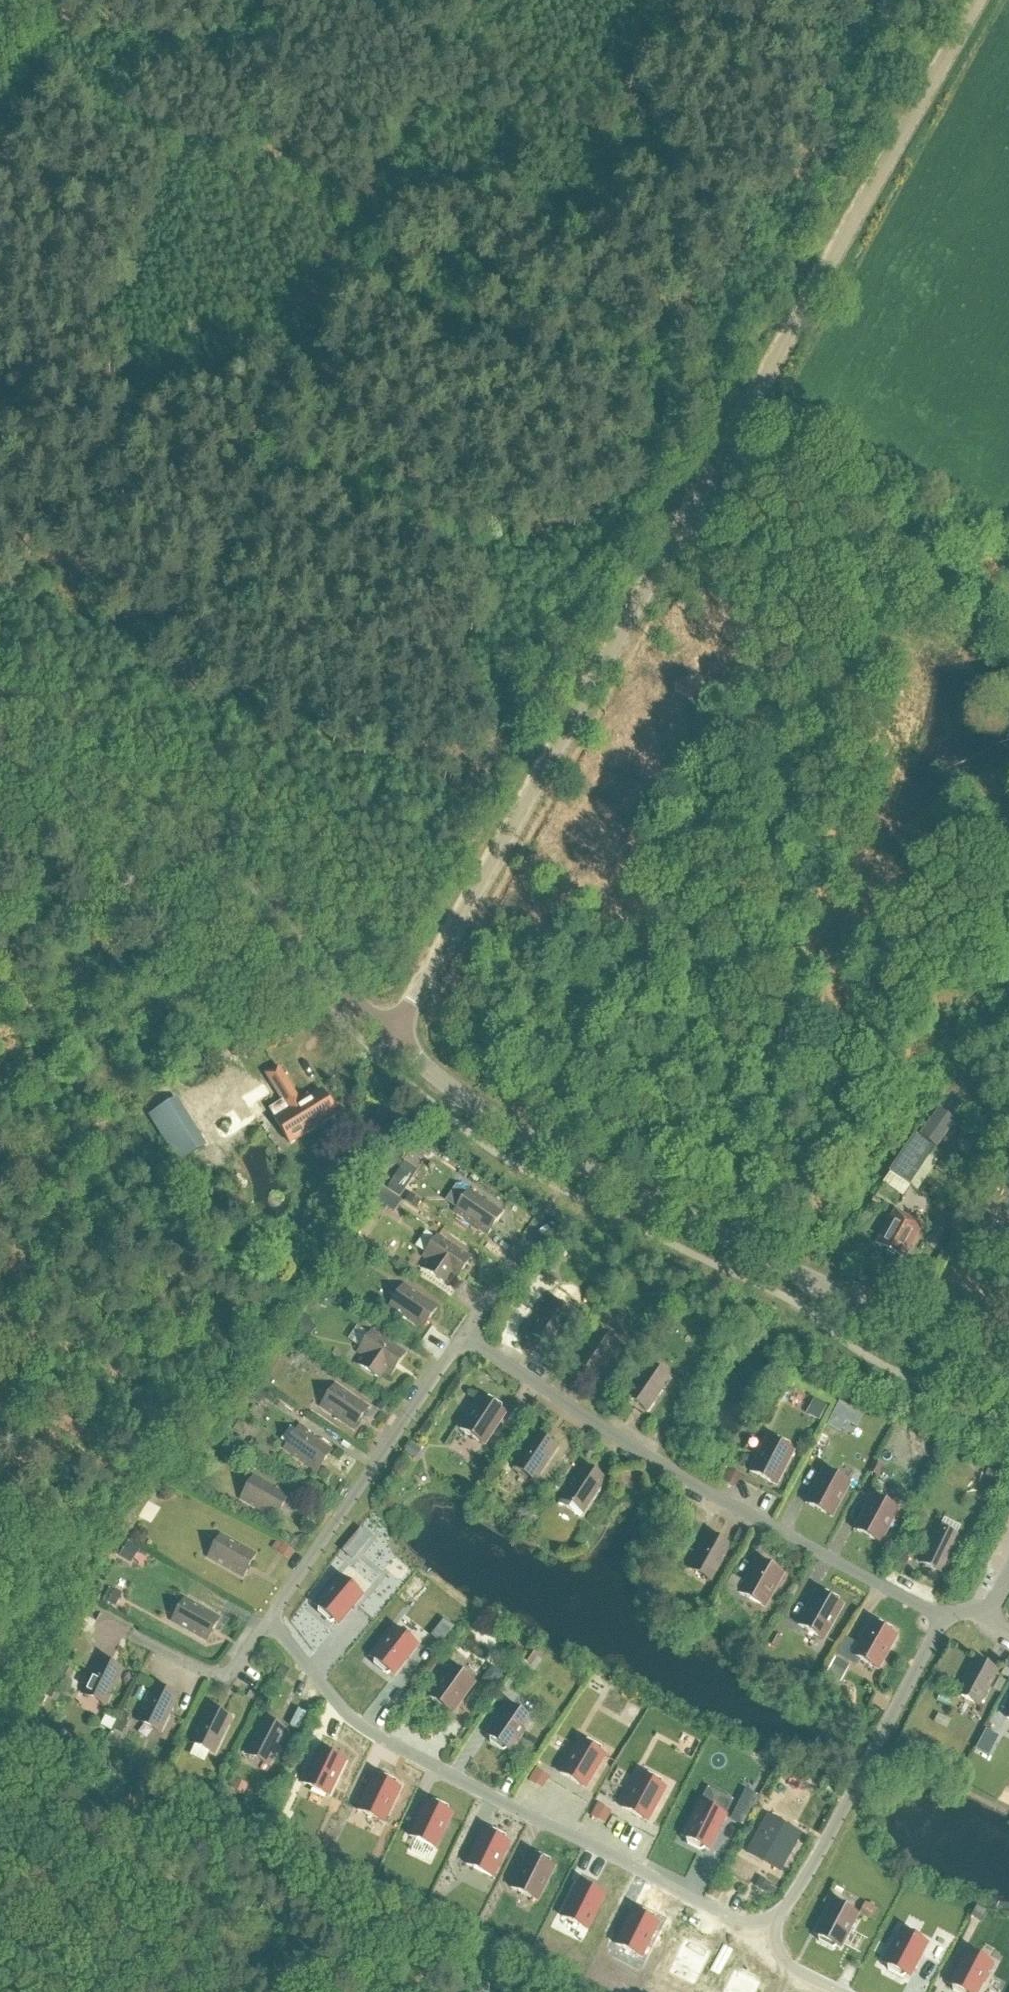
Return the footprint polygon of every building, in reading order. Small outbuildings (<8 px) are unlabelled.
[(166,1011),(175,996),(167,991),(158,1006),(166,1011)] [(290,1145),(307,1134),(336,1116),(321,1092),(300,1104),(278,1068),(266,1075),(282,1102),(269,1110),(290,1145)] [(171,1104),(150,1117),(180,1163),(201,1151),(207,1147),(177,1099),(171,1104)] [(939,1148),(958,1121),(940,1109),(921,1135),(939,1148)] [(921,1189),(944,1154),(915,1136),(893,1171),(921,1189)] [(392,1176),(384,1189),(402,1201),(411,1188),(401,1182),(406,1175),(396,1169),(392,1176)] [(384,1189),(373,1206),(384,1213),(388,1208),(395,1212),(402,1201),(384,1189)] [(487,1235),(501,1214),(469,1191),(454,1212),(487,1235)] [(905,1256),(922,1227),(895,1211),(876,1245),(898,1258),(901,1254),(905,1256)] [(952,1221),(948,1229),(949,1230),(962,1237),(967,1228),(953,1221),(952,1221)] [(456,1280),(470,1259),(438,1237),(423,1258),(427,1261),(421,1269),(444,1284),(449,1276),(456,1280)] [(358,1261),(365,1250),(356,1244),(349,1255),(358,1261)] [(422,1330),(436,1309),(404,1286),(389,1307),(422,1330)] [(551,1348),(572,1315),(551,1301),(529,1334),(551,1348)] [(377,1327),(381,1322),(371,1316),(368,1322),(377,1327)] [(596,1378),(618,1345),(597,1331),(575,1364),(596,1378)] [(358,1353),(361,1355),(355,1364),(379,1381),(385,1372),(390,1376),(405,1355),(372,1332),(358,1353)] [(550,1376),(558,1364),(550,1359),(542,1370),(550,1376)] [(647,1412),(669,1379),(648,1365),(626,1397),(647,1412)] [(563,1385),(571,1373),(562,1367),(554,1378),(563,1385)] [(271,1388),(276,1382),(265,1374),(260,1380),(271,1388)] [(353,1430),(368,1409),(335,1386),(321,1407),(353,1430)] [(260,1408),(267,1397),(252,1387),(245,1398),(260,1408)] [(484,1401),(480,1398),(459,1430),(484,1447),(505,1415),(501,1412),(501,1407),(488,1399),(484,1401)] [(613,1419),(621,1407),(613,1401),(605,1413),(613,1419)] [(388,1419),(394,1411),(381,1402),(376,1410),(388,1419)] [(817,1402),(809,1417),(819,1422),(827,1408),(817,1402)] [(534,1430),(545,1412),(537,1407),(526,1425),(534,1430)] [(317,1472),(331,1451),(299,1429),(284,1450),(317,1472)] [(534,1481),(556,1448),(535,1434),(513,1467),(534,1481)] [(789,1446),(775,1439),(771,1441),(767,1439),(749,1473),(776,1487),(793,1453),(789,1451),(789,1446)] [(588,1457),(595,1446),(587,1441),(580,1452),(588,1457)] [(415,1461),(422,1451),(412,1444),(405,1455),(415,1461)] [(876,1480),(881,1469),(872,1465),(866,1475),(876,1480)] [(579,1519),(604,1480),(583,1466),(558,1505),(579,1519)] [(831,1519),(849,1485),(823,1471),(805,1505),(831,1519)] [(275,1520),(288,1497),(253,1478),(241,1500),(275,1520)] [(880,1545),(898,1511),(871,1497),(853,1531),(880,1545)] [(908,1538),(924,1545),(929,1535),(913,1527),(908,1538)] [(942,1574),(959,1539),(936,1527),(919,1563),(942,1574)] [(740,1530),(733,1542),(741,1547),(748,1535),(740,1530)] [(711,1582),(730,1547),(707,1535),(689,1569),(711,1582)] [(243,1578),(255,1556),(221,1536),(208,1559),(243,1578)] [(297,1552),(302,1544),(290,1537),(285,1544),(297,1552)] [(290,1563),(295,1555),(276,1543),(271,1551),(290,1563)] [(351,1543),(343,1552),(352,1560),(360,1551),(351,1543)] [(901,1574),(908,1561),(900,1556),(893,1569),(901,1574)] [(764,1609),(783,1576),(757,1561),(747,1580),(733,1572),(726,1584),(740,1592),(738,1594),(764,1609)] [(338,1626),(362,1597),(340,1578),(315,1607),(319,1610),(318,1614),(330,1624),(334,1622),(338,1626)] [(108,1590),(103,1601),(115,1607),(121,1596),(113,1591),(113,1592),(108,1590)] [(820,1595),(816,1593),(798,1626),(824,1641),(842,1608),(838,1605),(838,1601),(825,1593),(820,1595)] [(207,1642),(219,1619),(185,1600),(172,1622),(207,1642)] [(444,1622),(432,1637),(441,1644),(453,1629),(444,1622)] [(893,1630),(879,1623),(875,1625),(871,1623),(852,1656),(878,1670),(897,1637),(893,1635),(893,1630)] [(390,1674),(394,1677),(418,1647),(394,1629),(371,1659),(375,1662),(374,1666),(386,1676),(390,1674)] [(773,1634),(767,1644),(776,1649),(781,1639),(773,1634)] [(531,1667),(538,1658),(529,1651),(523,1661),(531,1667)] [(835,1658),(825,1675),(840,1683),(849,1667),(835,1658)] [(105,1706),(122,1670),(99,1659),(82,1695),(105,1706)] [(978,1706),(997,1672),(974,1660),(956,1694),(978,1706)] [(284,1684),(290,1672),(282,1667),(275,1679),(284,1684)] [(454,1670),(450,1667),(428,1698),(452,1715),(474,1684),(470,1682),(471,1677),(458,1668),(454,1670)] [(920,1701),(936,1715),(957,1692),(940,1678),(920,1701)] [(160,1733),(177,1697),(154,1686),(137,1722),(160,1733)] [(478,1711),(483,1704),(473,1696),(467,1704),(478,1711)] [(510,1753),(532,1722),(507,1705),(486,1736),(490,1739),(489,1744),(502,1752),(506,1750),(510,1753)] [(214,1755),(231,1719),(208,1708),(191,1743),(214,1755)] [(123,1736),(130,1722),(121,1718),(114,1731),(123,1736)] [(268,1766),(286,1731),(264,1719),(246,1755),(268,1766)] [(559,1774),(585,1789),(604,1757),(600,1755),(600,1750),(587,1742),(583,1744),(579,1742),(559,1774)] [(345,1763),(318,1750),(302,1784),(329,1797),(345,1763)] [(535,1773),(529,1782),(541,1790),(547,1780),(535,1773)] [(621,1809),(647,1823),(665,1790),(661,1788),(661,1783),(647,1776),(643,1778),(639,1776),(621,1809)] [(357,1811),(384,1824),(400,1790),(395,1788),(395,1783),(381,1777),(378,1779),(373,1777),(357,1811)] [(172,1799),(179,1786),(167,1779),(160,1792),(172,1799)] [(829,1798),(833,1792),(833,1791),(827,1788),(826,1788),(823,1794),(823,1795),(829,1798)] [(700,1802),(695,1800),(678,1834),(682,1836),(682,1841),(696,1848),(701,1845),(705,1847),(722,1813),(700,1802)] [(409,1837),(435,1850),(452,1816),(447,1814),(447,1809),(433,1803),(430,1805),(425,1803),(409,1837)] [(739,1806),(731,1821),(742,1826),(749,1812),(739,1806)] [(597,1808),(592,1817),(604,1824),(609,1815),(597,1808)] [(780,1872),(797,1840),(801,1833),(768,1815),(746,1854),(780,1872)] [(466,1865),(492,1879),(509,1845),(505,1843),(504,1838),(491,1831),(487,1834),(483,1831),(466,1865)] [(540,1902),(557,1867),(528,1853),(511,1888),(540,1902)] [(760,1878),(755,1887),(768,1894),(771,1889),(772,1887),(773,1885),(760,1878)] [(561,1918),(587,1931),(605,1898),(578,1884),(561,1918)] [(375,1887),(371,1896),(382,1901),(386,1892),(375,1887)] [(771,1889),(768,1894),(773,1897),(777,1889),(772,1887),(771,1889)] [(859,1915),(833,1901),(816,1934),(820,1937),(820,1941),(834,1949),(837,1946),(842,1948),(859,1915)] [(859,1915),(868,1921),(869,1920),(874,1922),(880,1912),(865,1904),(859,1915)] [(976,1909),(971,1918),(980,1923),(985,1914),(976,1909)] [(427,1910),(421,1920),(431,1926),(436,1916),(427,1910)] [(615,1945),(641,1959),(658,1925),(654,1923),(654,1918),(640,1911),(636,1914),(632,1912),(615,1945)] [(905,1976),(909,1979),(927,1945),(901,1931),(883,1965),(887,1967),(887,1972),(901,1979),(905,1976)] [(952,1991),(978,1991),(992,1965),(965,1952),(948,1985),(952,1988),(952,1991)]
